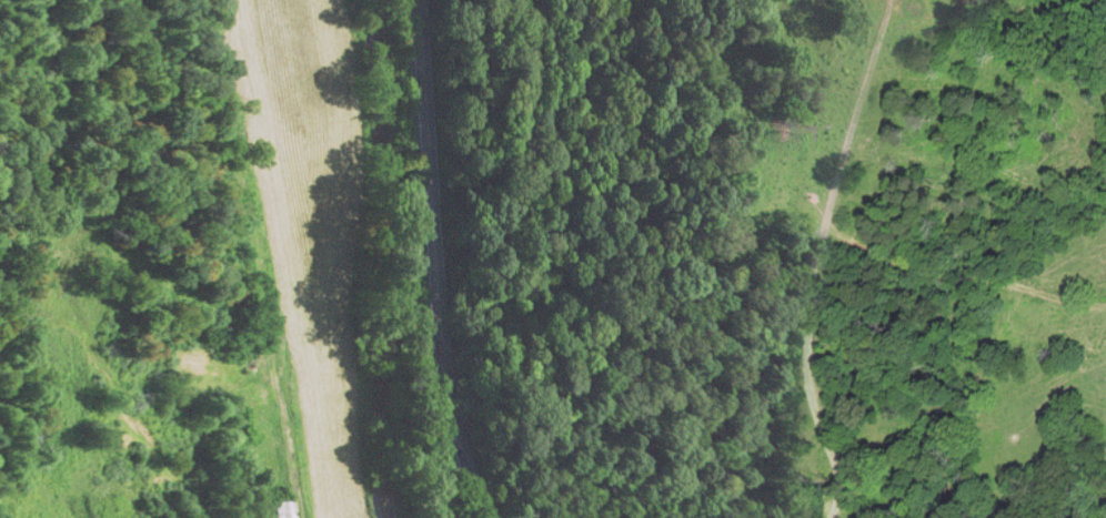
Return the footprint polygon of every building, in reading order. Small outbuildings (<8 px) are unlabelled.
[(274,504),(276,517),(297,517),(295,501),(274,504)]
